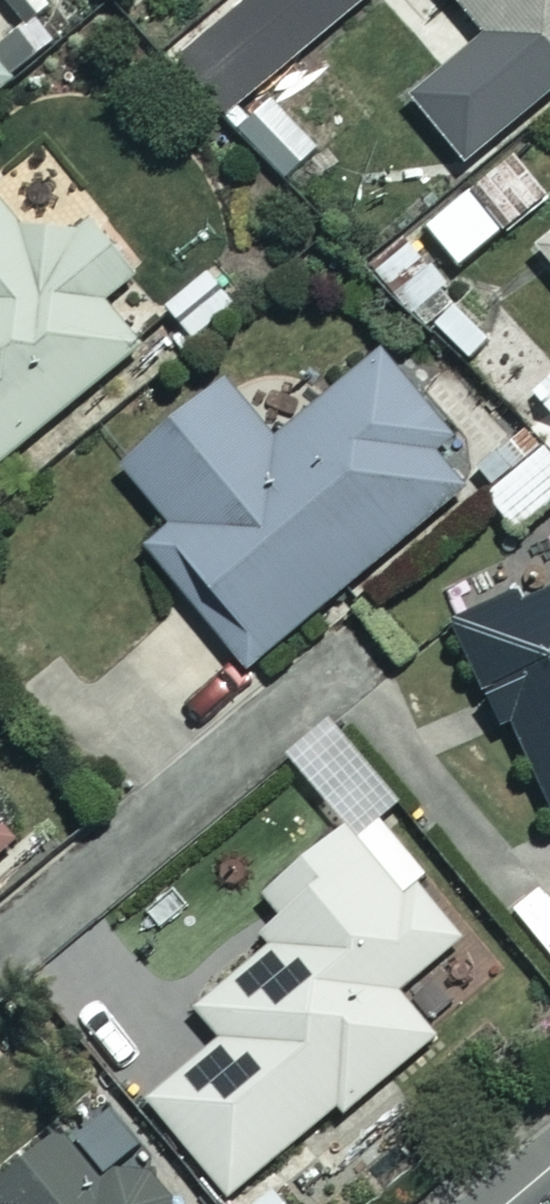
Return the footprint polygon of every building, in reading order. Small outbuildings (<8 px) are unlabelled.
[(226,112),(367,0),(218,0),(169,39),(226,112)] [(477,41),(402,102),(457,169),(549,93),(549,0),(444,0),(477,41)] [(505,235),(468,184),(415,222),(453,273),(505,235)] [(0,207),(0,463),(140,348),(102,302),(136,274),(77,203),(29,243),(0,207)] [(530,252),(549,277),(549,235),(530,252)] [(422,396),(436,384),(405,347),(391,359),(379,345),(267,438),(209,368),(104,455),(164,526),(136,549),(242,676),(464,491),(452,476),(474,458),(422,396)] [(527,434),(469,478),(512,535),(549,506),(549,464),(527,434)] [(547,836),(549,835),(549,569),(438,621),(499,761),(512,756),(547,836)] [(147,1102),(228,1194),(330,1104),(340,1115),(430,1036),(393,995),(462,934),(412,877),(420,870),(383,828),(403,810),(357,758),(312,798),(336,826),(258,895),(290,931),(197,1013),(219,1038),(147,1102)] [(10,837),(0,825),(0,846),(10,837)] [(99,1185),(54,1132),(0,1178),(0,1203),(167,1203),(129,1160),(99,1185)]
